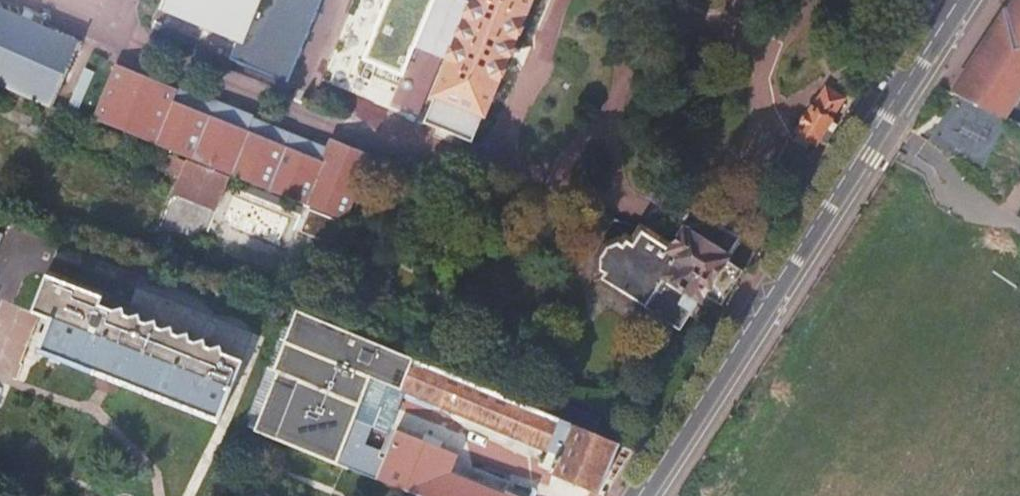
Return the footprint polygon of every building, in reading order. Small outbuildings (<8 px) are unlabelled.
[(170,14),(239,43),(236,51),(233,59),(289,82),(302,53),(324,0),(174,0),(170,14)] [(360,57),(407,76),(418,50),(438,0),(384,0),(360,57)] [(469,0),(438,0),(418,50),(445,60),(470,0),(469,0)] [(429,99),(420,121),(474,143),(483,121),(510,55),(533,0),(470,0),(445,60),(429,99)] [(1019,89),(1019,0),(1016,0),(1008,12),(1006,12),(955,93),(1003,116),(1019,89)] [(53,106),(79,42),(4,9),(0,7),(0,83),(53,106)] [(332,141),(323,162),(288,148),(250,132),(211,116),(173,101),(179,87),(117,62),(92,121),(126,135),(155,146),(192,161),(231,177),(269,193),(304,207),(343,223),(347,225),(374,158),(332,141)] [(845,97),(828,86),(800,130),(805,133),(800,143),(807,147),(813,138),(817,141),(827,125),(835,130),(840,124),(832,118),(845,97)] [(958,151),(985,161),(994,138),(966,128),(958,151)] [(155,146),(126,135),(83,246),(284,322),(290,306),(306,313),(343,223),(304,207),(269,193),(231,177),(192,161),(155,146)] [(689,224),(675,247),(646,229),(635,241),(628,237),(625,243),(619,240),(608,245),(601,256),(602,269),(606,272),(603,278),(682,328),(705,292),(723,303),(744,269),(727,258),(741,235),(715,218),(689,224)] [(33,310),(51,317),(37,352),(218,423),(244,358),(100,302),(103,294),(48,273),(33,310)] [(508,492),(507,495),(451,472),(458,454),(389,426),(405,390),(557,456),(553,463),(558,465),(553,477),(599,495),(621,445),(617,443),(601,436),(543,412),(306,313),(290,306),(284,322),(245,425),(254,429),(420,495),(516,495),(508,492)] [(543,412),(601,436),(606,425),(548,402),(543,412)]
